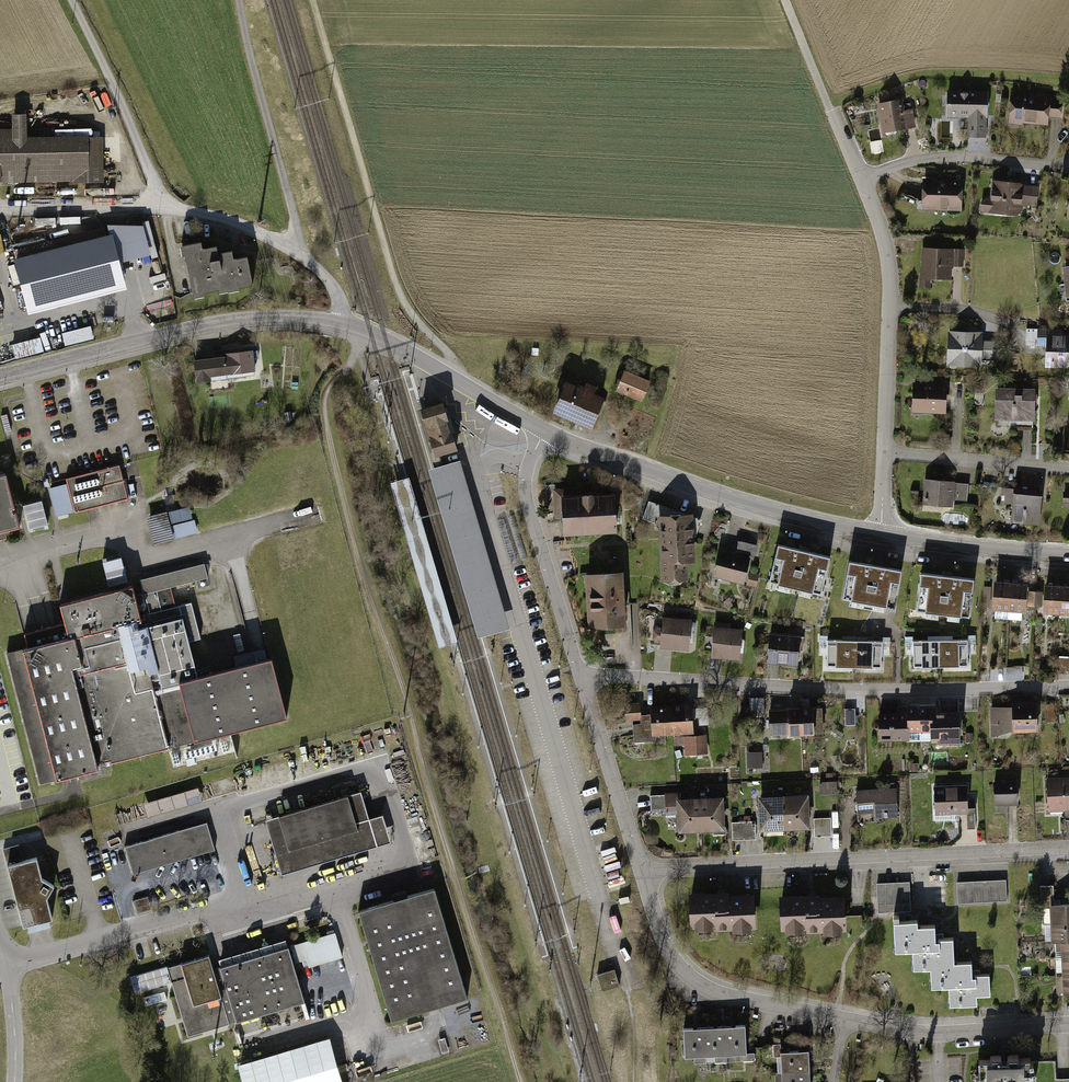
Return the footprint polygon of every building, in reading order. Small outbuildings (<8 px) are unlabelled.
[(989,93),(947,92),(947,116),(969,117),(968,137),(988,137),(989,93)] [(1063,99),(1012,94),(1009,120),(1050,124),(1051,115),(1062,116),(1063,99)] [(902,99),(879,102),(884,131),(916,127),(913,108),(903,109),(902,99)] [(103,181),(103,135),(28,135),(28,112),(13,112),(13,128),(0,128),(0,181),(103,181)] [(963,179),(925,178),(924,209),(963,209),(963,179)] [(1040,183),(994,178),(992,197),(984,196),(982,212),(1019,216),(1021,204),(1038,205),(1040,183)] [(84,230),(102,225),(101,219),(82,225),(84,230)] [(109,237),(14,261),(27,313),(123,289),(109,237)] [(253,286),(246,257),(234,260),(232,251),(219,254),(217,246),(201,250),(199,242),(180,247),(193,304),(204,301),(202,294),(217,291),(218,294),(225,292),(226,295),(239,293),(238,289),(253,286)] [(964,247),(923,245),(922,285),(932,285),(932,276),(954,276),(954,265),(964,265),(964,247)] [(62,335),(65,347),(95,340),(92,327),(62,335)] [(985,331),(949,329),(948,364),(984,366),(984,360),(999,360),(1000,340),(985,339),(985,331)] [(1047,332),(1046,368),(1068,369),(1068,333),(1047,332)] [(228,375),(256,372),(253,349),(243,350),(236,351),(236,348),(214,350),(215,356),(196,358),(198,381),(211,380),(211,383),(229,381),(228,375)] [(653,379),(626,368),(617,389),(644,401),(653,379)] [(568,379),(555,410),(595,426),(608,396),(596,391),(599,384),(588,380),(585,386),(568,379)] [(949,382),(914,381),(913,412),(949,413),(949,382)] [(1037,387),(998,385),(996,418),(1036,420),(1037,387)] [(435,454),(460,447),(457,439),(446,398),(421,405),(435,454)] [(429,468),(480,635),(512,625),(462,458),(429,468)] [(121,464),(67,478),(68,483),(50,488),(58,518),(130,499),(121,464)] [(21,525),(8,471),(0,473),(0,537),(7,536),(5,529),(21,525)] [(390,480),(441,648),(459,642),(409,474),(390,480)] [(132,496),(146,493),(142,476),(129,479),(132,496)] [(970,482),(926,477),(923,504),(954,507),(954,499),(969,500),(970,482)] [(569,486),(552,487),(554,519),(566,518),(567,534),(619,531),(617,491),(580,493),(570,494),(569,486)] [(1042,523),(1045,494),(1016,491),(1016,488),(1000,486),(998,502),(1014,504),(1013,520),(1042,523)] [(42,497),(25,503),(33,530),(51,524),(42,497)] [(648,503),(643,518),(664,526),(665,548),(662,548),(664,574),(665,574),(665,581),(667,582),(681,582),(683,580),(683,577),(685,573),(684,559),(692,559),(691,529),(693,529),(696,520),(648,503)] [(155,541),(175,537),(169,510),(148,514),(155,541)] [(195,520),(173,525),(176,538),(198,533),(195,520)] [(739,551),(741,541),(738,540),(734,555),(749,559),(750,554),(739,551)] [(757,545),(741,541),(739,551),(750,554),(754,555),(757,545)] [(829,559),(779,547),(771,581),(821,593),(829,559)] [(720,552),(715,575),(743,582),(749,559),(734,555),(720,552)] [(290,714),(275,655),(267,657),(264,646),(234,655),(236,666),(200,675),(192,644),(203,641),(192,600),(177,604),(173,587),(195,581),(197,588),(208,586),(206,579),(210,578),(206,562),(141,579),(145,593),(138,594),(135,582),(68,600),(61,602),(66,622),(24,633),(28,646),(5,652),(39,780),(66,773),(68,780),(126,765),(124,758),(290,714)] [(902,572),(851,563),(844,600),(895,609),(902,572)] [(622,571),(586,573),(588,627),(625,625),(622,571)] [(757,575),(751,574),(748,583),(755,585),(757,575)] [(975,581),(923,575),(918,613),(971,619),(975,581)] [(1047,581),(1045,610),(1068,612),(1068,582),(1047,581)] [(1022,610),(1023,610),(1025,584),(1011,583),(996,582),(994,607),(995,607),(994,618),(1008,619),(1021,619),(1022,610)] [(1041,591),(1030,591),(1029,605),(1040,605),(1041,591)] [(199,606),(203,625),(212,623),(208,604),(199,606)] [(693,617),(662,615),(662,625),(656,625),(654,647),(691,649),(693,617)] [(733,620),(716,619),(714,656),(742,658),(744,628),(732,627),(733,620)] [(803,633),(771,632),(769,664),(801,665),(803,633)] [(882,641),(828,639),(827,666),(881,667),(882,641)] [(967,639),(913,640),(913,667),(968,665),(967,639)] [(1058,656),(1057,673),(1068,673),(1068,657),(1058,656)] [(1021,667),(1007,667),(1007,679),(1021,678),(1021,667)] [(764,697),(749,698),(750,716),(764,716),(764,697)] [(673,706),(671,706),(673,732),(693,731),(692,717),(691,709),(691,705),(677,706),(677,702),(672,702),(673,706)] [(1035,715),(1035,703),(1014,703),(1014,710),(992,711),(993,735),(1014,728),(1014,729),(1035,729),(1035,723),(1037,721),(1037,717),(1035,715)] [(653,733),(673,732),(671,706),(651,708),(651,714),(640,715),(639,704),(625,705),(626,719),(634,718),(635,721),(633,721),(633,724),(634,742),(654,740),(653,733)] [(907,740),(920,740),(920,705),(898,706),(898,714),(879,714),(880,739),(907,738),(907,740)] [(941,705),(920,705),(920,740),(931,740),(931,737),(940,737),(940,745),(958,745),(958,737),(959,737),(958,711),(941,712),(941,705)] [(707,708),(699,709),(699,717),(699,724),(708,723),(707,708)] [(821,708),(801,709),(802,732),(822,731),(821,708)] [(855,708),(845,709),(845,725),(855,725),(855,708)] [(771,733),(802,732),(801,709),(770,709),(771,733)] [(705,736),(675,738),(675,745),(685,745),(686,753),(707,752),(705,736)] [(761,754),(748,754),(748,767),(761,767),(761,754)] [(1049,776),(1051,811),(1068,810),(1068,775),(1049,776)] [(1019,779),(995,779),(996,804),(1020,803),(1019,779)] [(838,781),(822,781),(823,794),(838,793),(838,781)] [(969,783),(934,784),(935,819),(953,819),(953,812),(968,812),(968,828),(978,828),(977,797),(970,797),(969,783)] [(147,802),(151,816),(207,799),(203,785),(147,802)] [(897,787),(856,789),(857,815),(898,813),(897,787)] [(266,819),(282,873),(392,840),(384,813),(371,817),(362,790),(266,819)] [(677,831),(696,830),(694,796),(680,797),(680,791),(651,793),(652,808),(667,807),(668,815),(677,814),(677,831)] [(810,792),(784,794),(786,827),(787,833),(813,831),(810,792)] [(762,828),(786,827),(784,794),(760,796),(762,828)] [(725,795),(694,796),(696,830),(712,829),(713,834),(727,833),(725,795)] [(122,823),(135,819),(131,806),(118,810),(122,823)] [(832,817),(816,818),(817,835),(833,833),(832,817)] [(753,821),(732,822),(732,839),(754,838),(753,821)] [(126,846),(134,874),(216,849),(208,822),(126,846)] [(2,849),(23,924),(55,915),(49,894),(56,884),(44,875),(38,856),(25,860),(20,844),(2,849)] [(1003,881),(958,883),(959,901),(1004,899),(1003,881)] [(907,883),(878,885),(879,911),(908,909),(907,883)] [(360,909),(393,1018),(470,994),(437,886),(360,909)] [(733,890),(690,893),(692,928),(696,928),(696,932),(716,931),(715,927),(718,927),(718,931),(736,930),(736,933),(754,932),(754,929),(760,929),(758,893),(733,894),(733,890)] [(824,892),(781,894),(783,930),(787,930),(787,933),(806,932),(806,928),(809,928),(809,932),(827,931),(827,934),(845,933),(845,930),(851,930),(849,894),(824,895),(824,892)] [(1052,921),(1068,921),(1068,903),(1051,903),(1052,921)] [(916,921),(893,923),(895,952),(912,951),(939,950),(939,940),(935,941),(934,926),(917,927),(916,921)] [(1053,939),(1063,939),(1068,939),(1068,921),(1052,921),(1053,939)] [(305,940),(312,964),(343,955),(336,931),(305,940)] [(939,950),(912,951),(913,968),(930,967),(931,987),(949,986),(977,984),(976,975),(972,975),(971,960),(953,961),(952,938),(939,938),(939,940),(939,950)] [(231,1022),(306,999),(290,946),(215,968),(231,1022)] [(210,954),(168,967),(188,1034),(231,1022),(215,968),(210,954)] [(614,967),(595,973),(599,990),(619,985),(614,967)] [(977,984),(949,986),(950,1005),(976,1004),(975,994),(989,993),(988,972),(976,973),(976,975),(977,984)] [(748,1024),(730,1025),(732,1052),(743,1051),(744,1060),(756,1059),(755,1051),(750,1051),(748,1024)] [(730,1025),(709,1027),(710,1053),(716,1053),(716,1062),(728,1062),(727,1052),(732,1052),(730,1025)] [(705,1054),(710,1053),(709,1027),(684,1028),(686,1055),(695,1054),(695,1062),(706,1061),(705,1054)] [(783,1055),(784,1071),(812,1069),(811,1049),(783,1051),(782,1043),(774,1044),(775,1055),(783,1055)] [(980,1059),(981,1072),(976,1072),(977,1081),(982,1081),(1032,1081),(1032,1079),(1037,1079),(1036,1056),(1020,1057),(1020,1052),(1007,1053),(1007,1058),(1002,1058),(1002,1054),(989,1054),(989,1059),(980,1059)] [(812,1069),(784,1071),(776,1071),(777,1081),(813,1081),(812,1069)]
